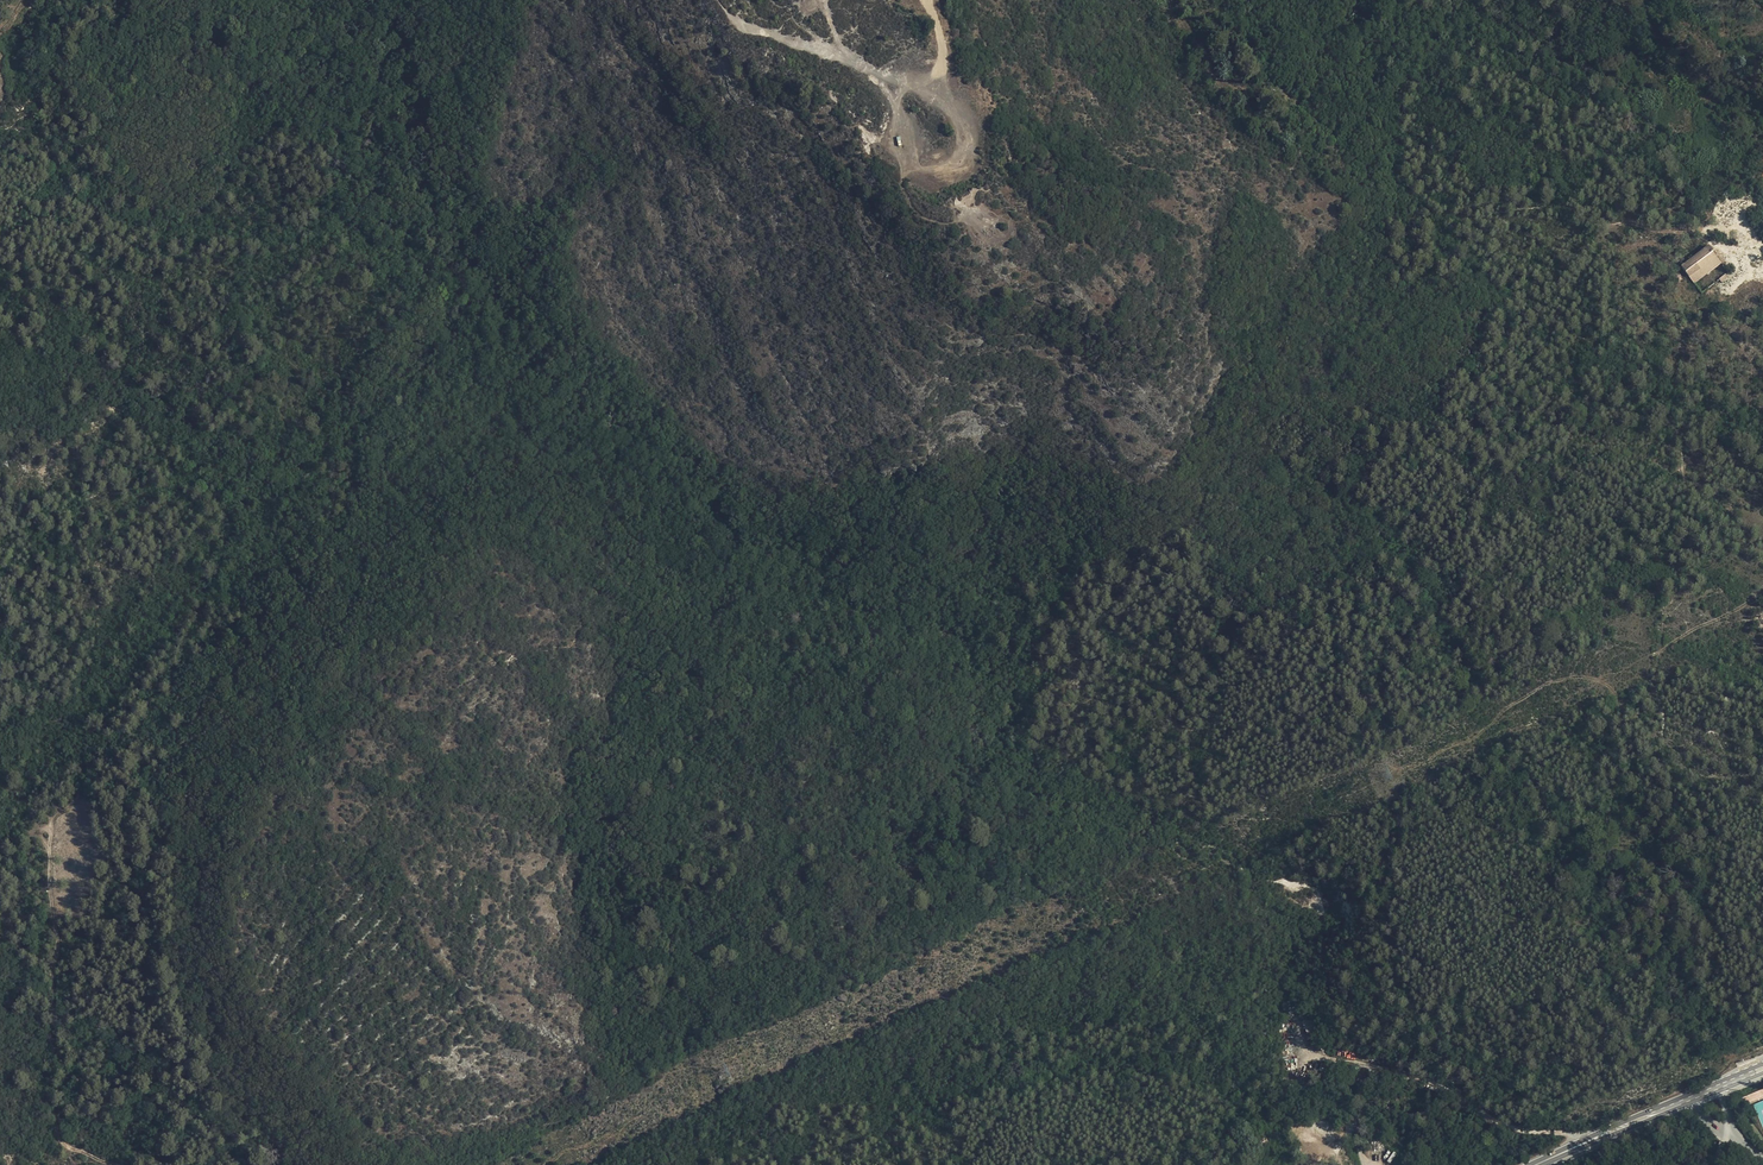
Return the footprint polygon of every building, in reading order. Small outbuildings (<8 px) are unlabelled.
[(1708,244),(1680,264),(1694,282),(1722,262),(1708,244)]
